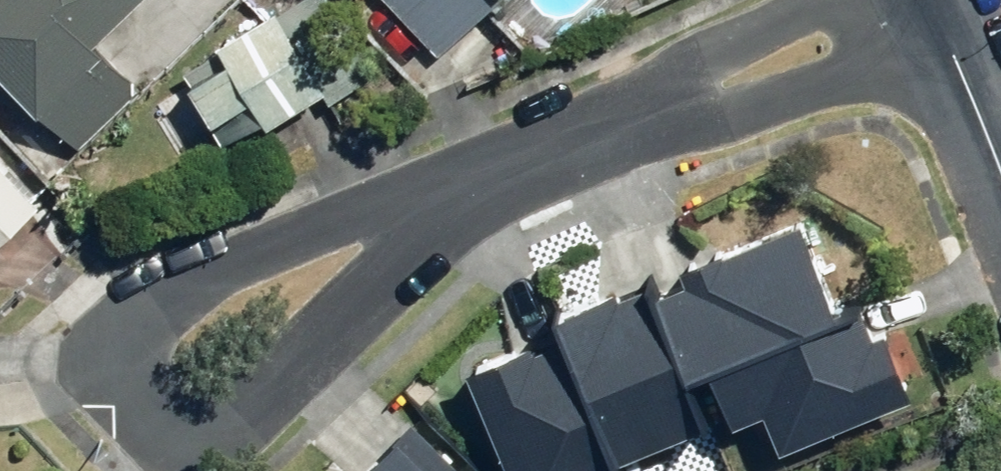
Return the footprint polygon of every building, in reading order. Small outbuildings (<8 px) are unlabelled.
[(83,135),(139,83),(99,40),(142,0),(0,0),(0,46),(83,135)] [(336,0),(301,0),(206,59),(239,111),(274,88),(295,121),(380,68),(336,0)] [(451,50),(503,0),(402,0),(451,50)] [(0,151),(0,249),(49,202),(0,151)] [(683,293),(658,304),(696,390),(714,382),(737,433),(768,420),(782,453),(907,399),(882,341),(871,346),(856,312),(831,322),(793,235),(679,284),(683,293)] [(712,428),(658,304),(651,286),(559,326),(566,342),(620,468),(712,428)] [(566,342),(469,384),(507,470),(622,470),(620,468),(566,342)] [(412,431),(373,470),(453,470),(412,431)]
